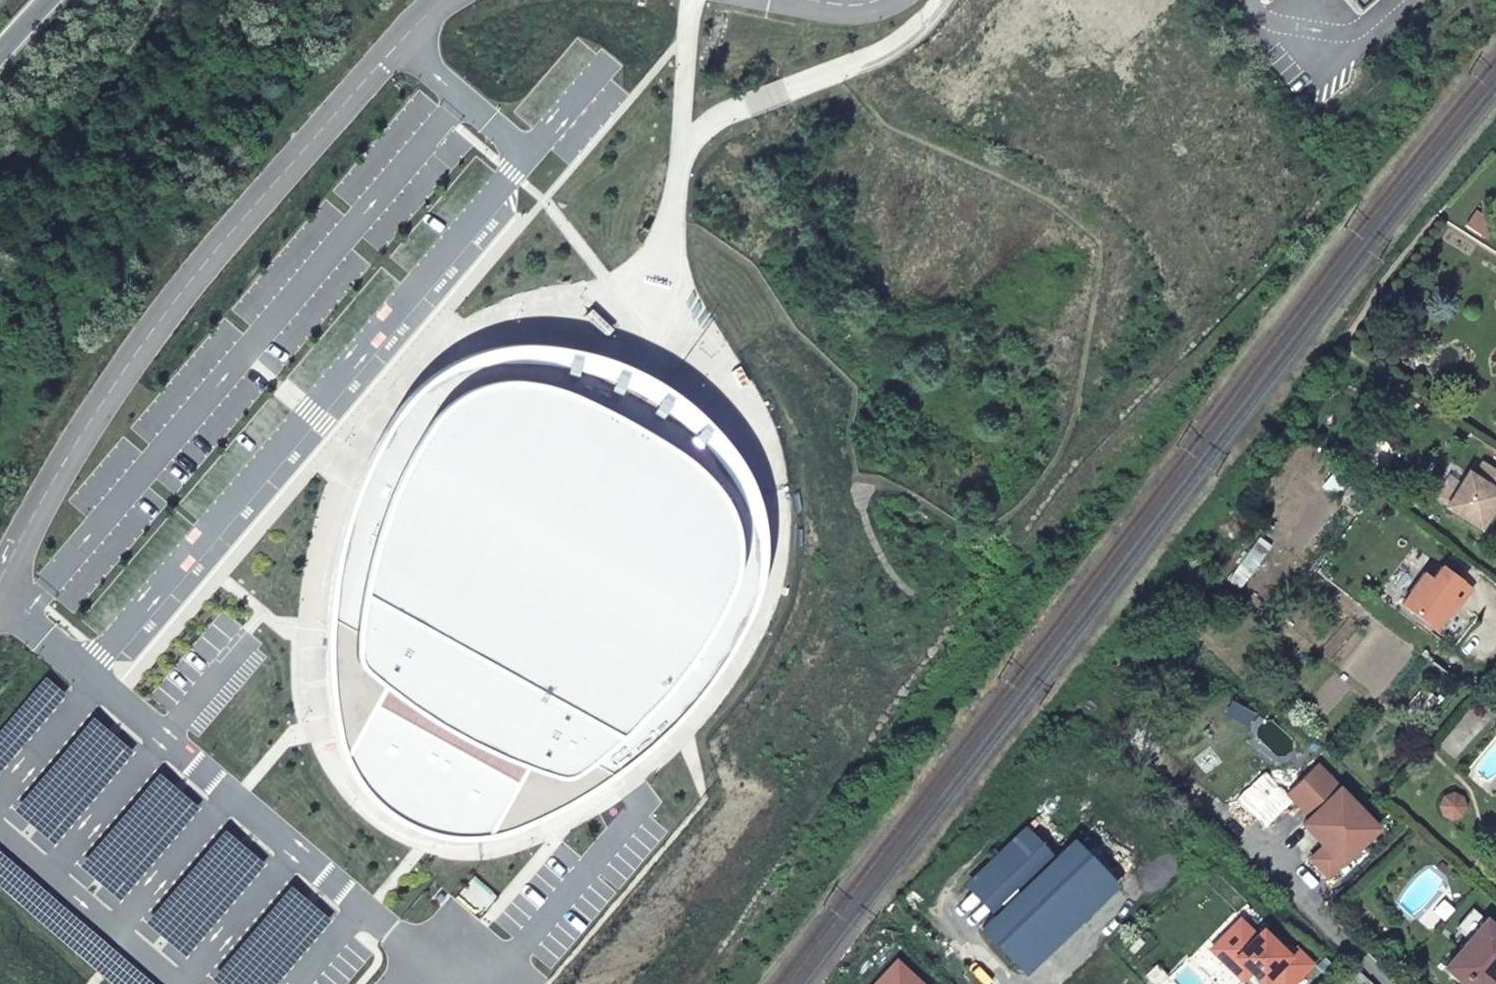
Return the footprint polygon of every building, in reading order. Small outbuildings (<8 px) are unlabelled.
[(1362,14),(1378,0),(1349,0),(1362,14)] [(378,799),(416,818),(449,827),(486,829),(522,821),(557,808),(600,782),(651,742),(690,698),(725,649),(754,591),(764,552),(764,518),(758,482),(745,453),(728,428),(699,395),(665,368),(614,341),(567,327),(520,322),(482,329),(445,342),(412,369),(388,397),(366,438),(346,483),(332,531),(324,586),(322,634),(326,685),(335,734),(351,770),(378,799)] [(1474,475),(1451,510),(1486,531),(1495,515),(1495,470),(1489,466),(1481,480),(1474,475)] [(1438,586),(1429,579),(1407,609),(1439,633),(1452,616),(1461,604),(1466,608),(1476,593),(1448,572),(1438,586)] [(1461,604),(1452,616),(1457,620),(1466,608),(1461,604)] [(1330,849),(1316,861),(1332,880),(1384,833),(1323,767),(1294,795),(1316,819),(1334,838),(1333,846),(1330,849)] [(1308,826),(1330,849),(1333,846),(1334,838),(1316,819),(1308,826)] [(1050,869),(1097,915),(1119,891),(1074,845),(1050,869)] [(1027,983),(1028,983),(1097,915),(1050,869),(981,936),(1027,983)] [(1493,921),(1449,969),(1466,983),(1493,983),(1495,981),(1495,924),(1493,921)] [(1215,954),(1233,971),(1241,962),(1256,976),(1264,983),(1270,983),(1271,983),(1273,983),(1301,983),(1316,968),(1299,952),(1292,960),(1266,934),(1260,940),(1243,924),(1215,954)] [(1241,962),(1233,971),(1247,983),(1248,983),(1256,976),(1241,962)] [(894,967),(878,983),(912,983),(894,967)]
